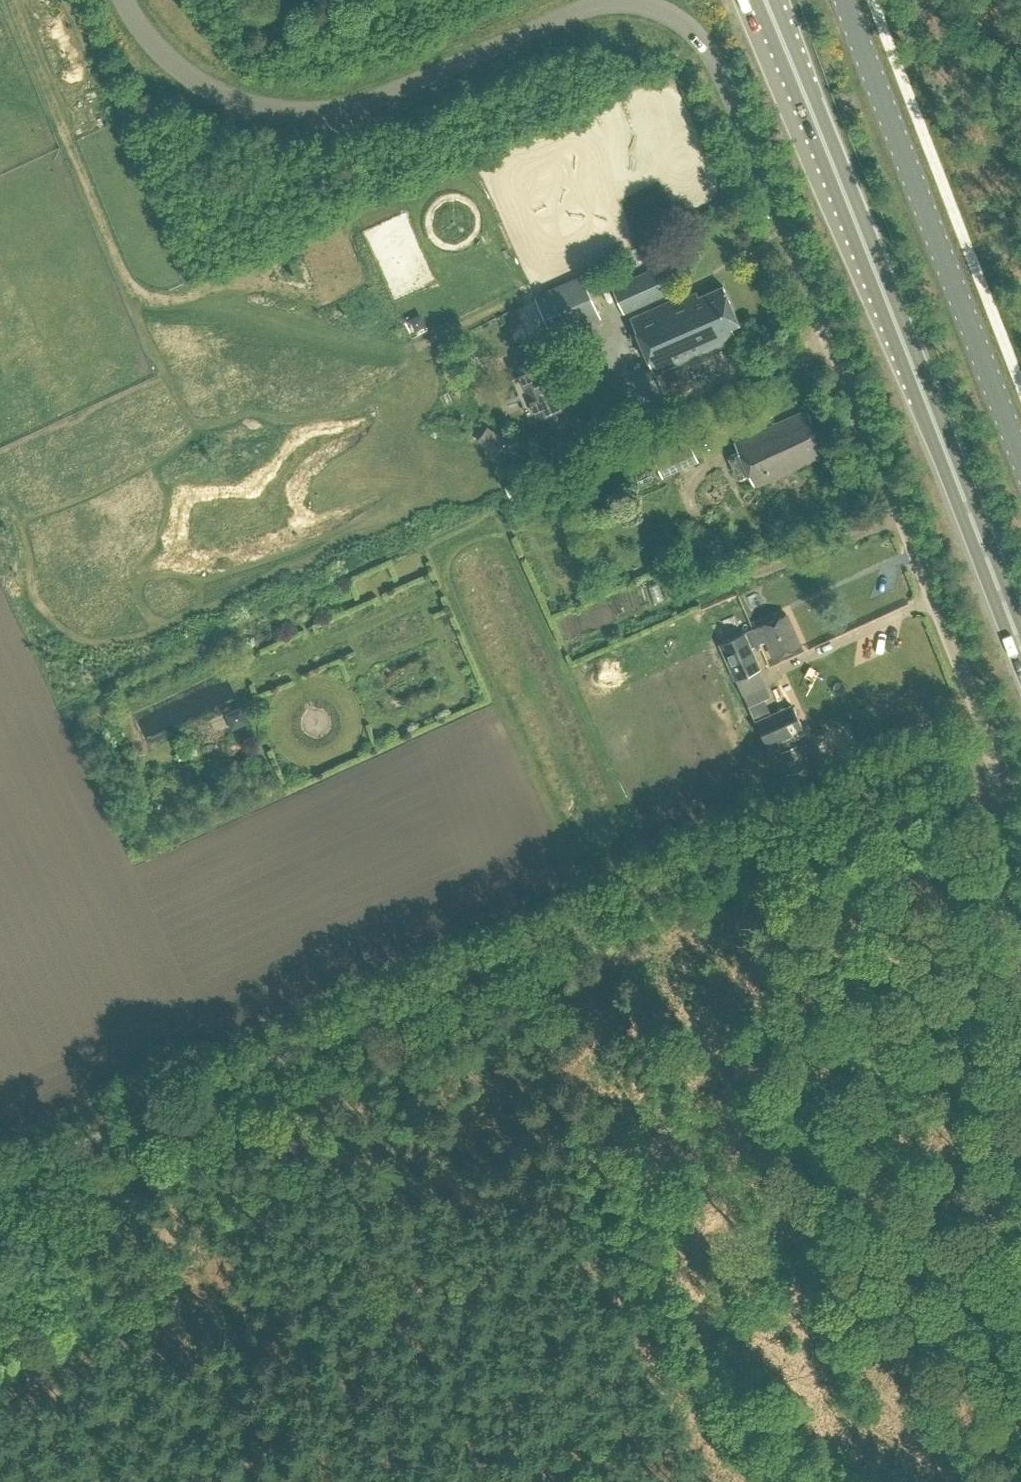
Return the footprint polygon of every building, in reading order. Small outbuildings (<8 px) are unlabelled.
[(660,292),(648,265),(607,283),(618,310),(660,292)] [(583,280),(537,300),(552,335),(598,315),(583,280)] [(625,316),(649,372),(731,337),(725,324),(731,321),(715,284),(691,294),(688,289),(625,316)] [(550,353),(516,368),(538,418),(572,403),(550,353)] [(584,381),(571,387),(577,400),(590,394),(584,381)] [(740,434),(759,480),(820,455),(802,409),(774,420),(764,396),(741,405),(751,429),(740,434)] [(691,430),(657,446),(669,470),(702,454),(691,430)] [(723,633),(739,672),(766,661),(757,639),(773,632),(780,649),(807,638),(793,605),(723,633)] [(792,704),(756,720),(767,747),(803,730),(792,704)] [(792,774),(803,769),(794,747),(782,751),(792,774)]
